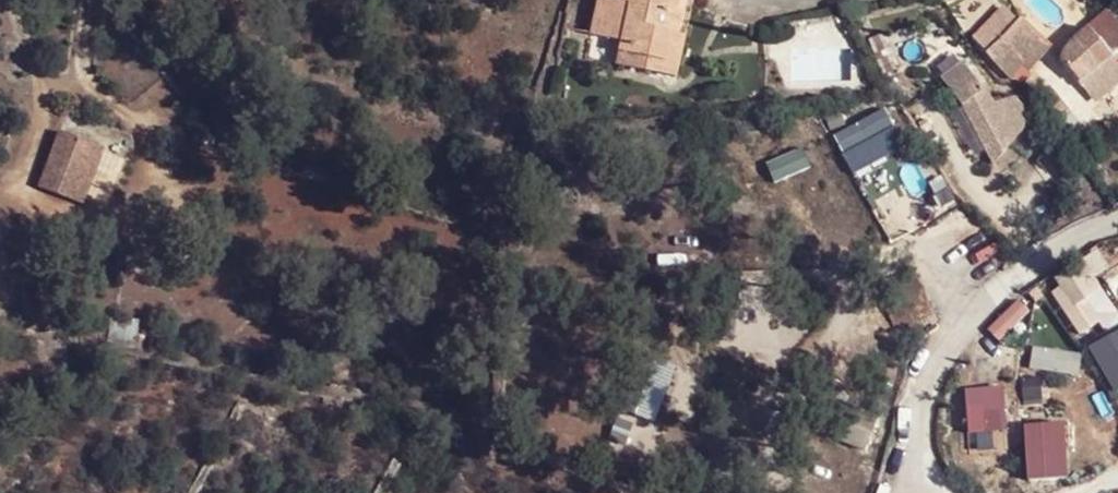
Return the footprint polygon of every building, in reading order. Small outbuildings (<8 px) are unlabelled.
[(657,56),(663,34),(656,33),(666,0),(609,0),(604,17),(576,9),(566,51),(596,59),(590,81),(634,92),(644,52),(657,56)] [(1042,38),(1020,16),(982,50),(1003,73),(1042,38)] [(1117,46),(1091,17),(1063,45),(1056,60),(1080,84),(1117,46)] [(659,56),(657,56),(644,52),(634,92),(648,95),(659,56)] [(970,123),(995,104),(982,86),(957,105),(970,123)] [(995,104),(1017,137),(1033,119),(1015,95),(995,104)] [(82,190),(92,151),(54,140),(40,184),(60,192),(59,197),(72,200),(77,189),(82,190)] [(1049,284),(1085,340),(1117,318),(1117,275),(1111,280),(1095,255),(1049,284)] [(847,449),(856,414),(797,403),(792,438),(847,449)] [(1069,473),(1066,421),(1021,424),(1024,476),(1069,473)] [(996,434),(957,443),(965,474),(1004,465),(996,434)]
